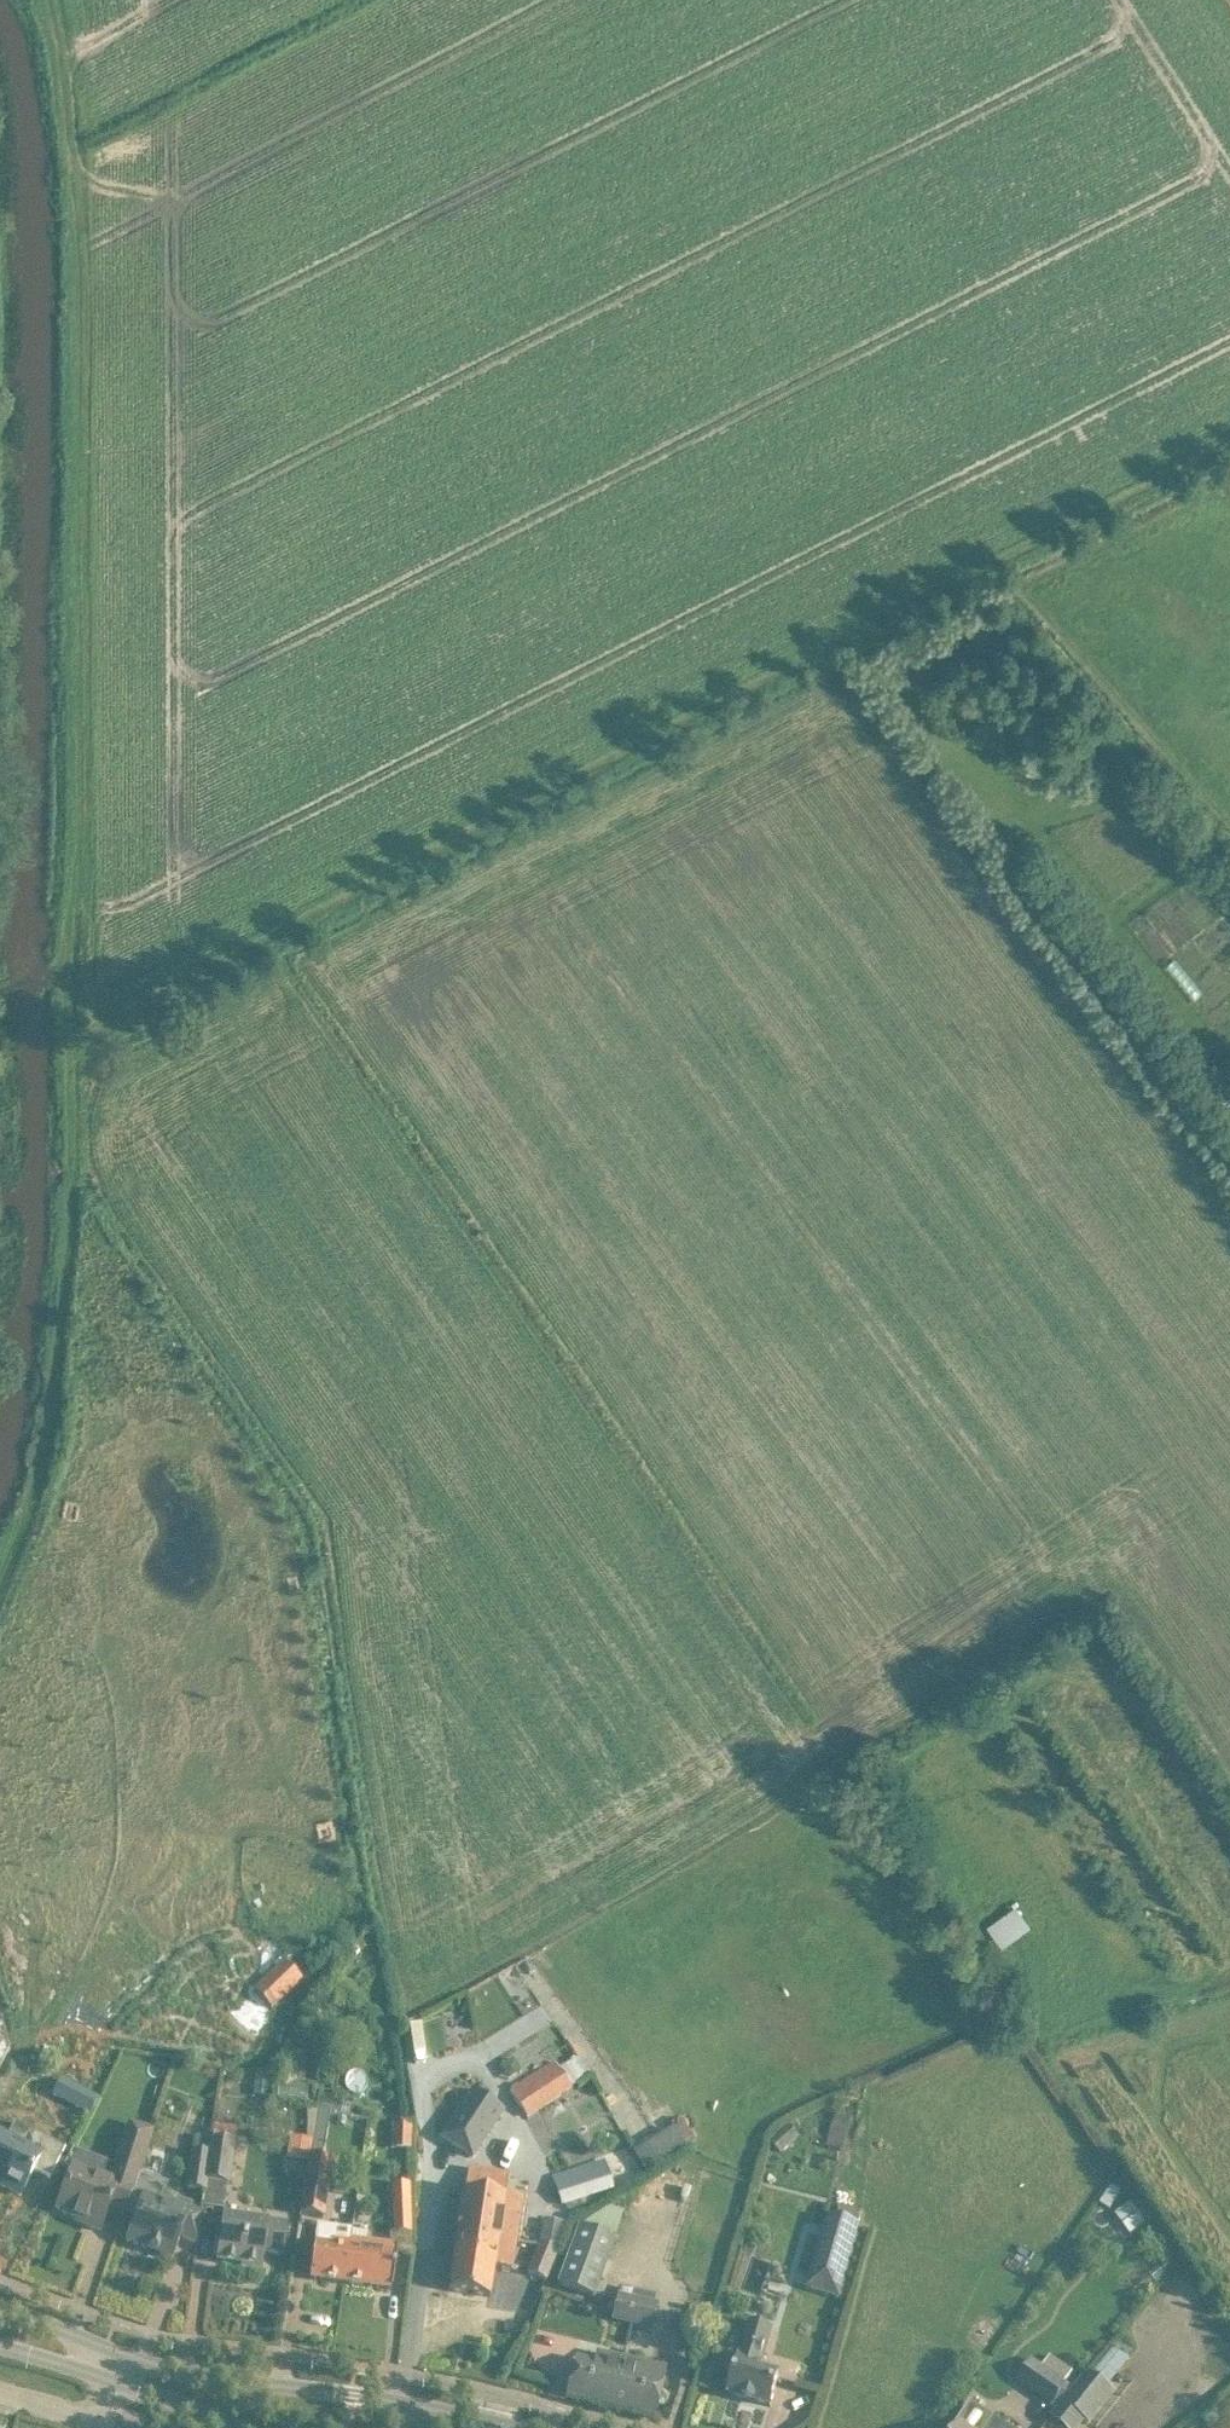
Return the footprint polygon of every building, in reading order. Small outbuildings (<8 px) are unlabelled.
[(988,1924),(1003,1944),(1031,1924),(1016,1904),(988,1924)] [(296,1964),(317,1985),(333,1969),(312,1948),(296,1964)] [(254,1990),(271,2009),(302,1980),(285,1962),(254,1990)] [(509,2089),(527,2117),(572,2088),(571,2086),(590,2074),(577,2056),(559,2068),(553,2060),(509,2089)] [(51,2095),(89,2115),(98,2097),(60,2078),(51,2095)] [(320,2090),(317,2105),(340,2110),(343,2094),(320,2090)] [(472,2158),(503,2110),(473,2091),(442,2138),(472,2158)] [(88,2223),(87,2226),(100,2232),(108,2211),(124,2216),(126,2210),(138,2174),(153,2128),(128,2119),(109,2179),(90,2172),(89,2175),(72,2169),(56,2210),(88,2223)] [(1,2186),(21,2196),(34,2171),(50,2179),(66,2148),(16,2122),(7,2138),(0,2134),(0,2185),(1,2186)] [(632,2153),(645,2175),(686,2150),(672,2128),(632,2153)] [(187,2189),(203,2191),(205,2192),(212,2137),(202,2136),(200,2154),(193,2153),(187,2189)] [(205,2192),(203,2191),(201,2208),(224,2211),(228,2184),(229,2184),(235,2141),(212,2137),(205,2192)] [(323,2219),(333,2159),(310,2155),(300,2215),(323,2219)] [(551,2176),(562,2205),(614,2188),(603,2157),(551,2176)] [(512,2270),(523,2199),(495,2195),(498,2175),(478,2172),(475,2192),(464,2190),(449,2292),(490,2298),(494,2268),(512,2270)] [(161,2203),(167,2186),(138,2174),(126,2210),(137,2215),(127,2242),(172,2259),(189,2214),(190,2211),(174,2204),(173,2208),(161,2203)] [(391,2188),(392,2235),(412,2234),(410,2187),(391,2188)] [(620,2231),(622,2211),(594,2207),(591,2228),(620,2231)] [(805,2288),(839,2297),(861,2225),(826,2215),(805,2288)] [(217,2262),(241,2265),(241,2269),(262,2272),(264,2253),(283,2256),(288,2225),(241,2218),(241,2222),(223,2219),(219,2241),(215,2241),(213,2253),(218,2254),(217,2262)] [(557,2283),(594,2296),(616,2238),(578,2224),(557,2283)] [(314,2244),(309,2279),(344,2283),(349,2240),(335,2238),(336,2228),(317,2225),(315,2244),(314,2244)] [(349,2240),(344,2283),(392,2290),(397,2255),(365,2250),(367,2234),(351,2231),(349,2240)] [(528,2273),(546,2280),(559,2248),(541,2241),(528,2273)] [(611,2321),(630,2325),(637,2298),(617,2293),(611,2321)] [(637,2298),(630,2325),(652,2330),(658,2303),(637,2298)] [(757,2372),(770,2327),(751,2322),(730,2396),(771,2408),(779,2378),(757,2372)] [(1111,2382),(1132,2360),(1117,2346),(1096,2369),(1111,2382)] [(566,2396),(612,2406),(623,2360),(597,2354),(594,2364),(575,2360),(566,2396)] [(623,2360),(612,2406),(656,2416),(666,2370),(623,2360)] [(1015,2381),(1052,2406),(1067,2384),(1030,2360),(1015,2381)] [(1064,2427),(1079,2427),(1085,2421),(1090,2425),(1117,2392),(1089,2370),(1050,2417),(1064,2427)] [(1211,2408),(1201,2417),(1209,2427),(1220,2419),(1211,2408)] [(994,2417),(987,2427),(1010,2427),(994,2417)]
